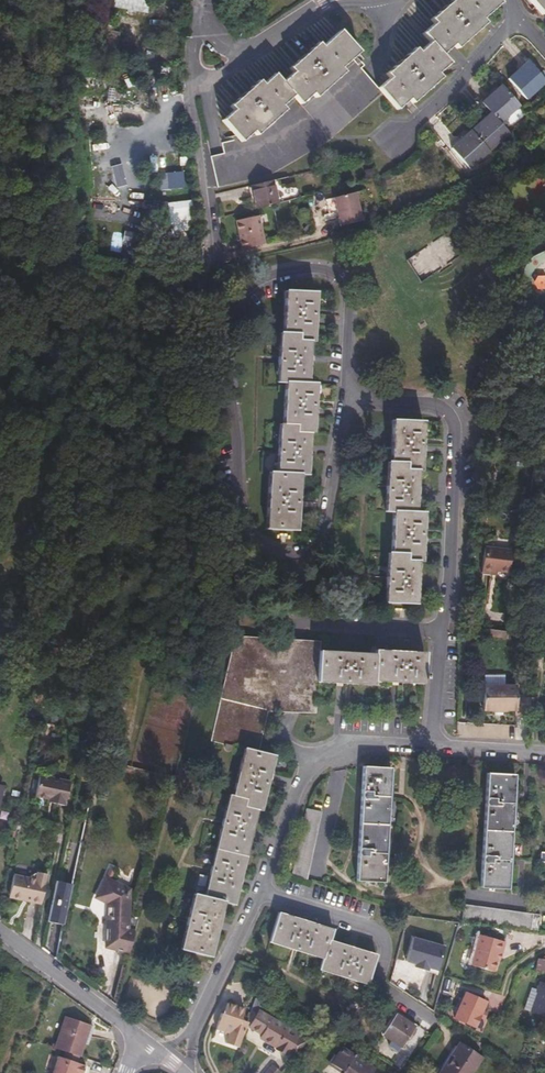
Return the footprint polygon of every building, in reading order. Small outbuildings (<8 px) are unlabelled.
[(138,10),(150,8),(150,7),(151,2),(140,0),(139,5),(115,0),(110,0),(109,3),(138,10)] [(410,33),(417,41),(430,55),(441,44),(445,48),(471,22),(468,19),(486,2),(484,0),(438,0),(418,19),(421,24),(410,33)] [(532,15),(544,4),(544,5),(544,0),(519,0),(532,15)] [(101,53),(115,55),(120,33),(106,30),(101,53)] [(279,74),(269,82),(272,84),(281,96),(288,103),(300,94),(303,98),(331,72),(328,69),(345,53),(325,31),(308,46),(304,44),(277,67),(279,74)] [(177,39),(151,33),(149,40),(176,46),(177,39)] [(378,78),(366,88),(386,110),(398,99),(401,103),(430,78),(426,73),(437,63),(430,55),(417,41),(406,53),(402,49),(375,73),(378,78)] [(511,79),(528,99),(544,84),(544,79),(531,62),(511,79)] [(220,111),(208,121),(229,142),(240,132),(244,135),(272,111),(268,107),(281,96),(272,84),(262,73),(249,85),(246,82),(217,106),(220,111)] [(484,103),(492,113),(501,123),(521,105),(504,86),(484,103)] [(501,123),(492,113),(472,131),(489,151),(509,133),(501,123)] [(489,151),(472,131),(452,148),(470,168),(489,151)] [(170,171),(170,188),(183,188),(183,171),(170,171)] [(270,181),(246,188),(251,210),(276,205),(270,181)] [(352,192),(329,198),(335,214),(338,231),(362,225),(352,192)] [(329,198),(325,203),(329,218),(335,214),(329,198)] [(190,200),(169,200),(169,236),(190,235),(190,200)] [(244,218),(232,220),(239,251),(264,246),(257,215),(244,218)] [(125,239),(124,260),(134,261),(135,239),(125,239)] [(304,341),(306,292),(273,290),(272,333),(287,334),(287,340),(304,341)] [(287,334),(275,334),(272,333),(270,384),(277,384),(303,384),(304,341),(298,342),(292,342),(287,340),(287,334)] [(310,385),(303,384),(277,384),(275,426),(289,426),(289,434),(306,435),(308,435),(310,385)] [(417,423),(384,422),(383,463),(399,464),(399,472),(412,473),(415,473),(417,423)] [(304,476),(306,435),(289,434),(289,426),(275,426),(271,425),(269,475),(295,476),(304,476)] [(399,464),(383,463),(380,464),(377,514),(385,514),(385,513),(410,513),(412,473),(399,472),(399,464)] [(293,533),(295,476),(269,475),(261,474),(259,531),(293,533)] [(418,514),(410,513),(385,513),(385,514),(383,555),(400,556),(399,563),(414,564),(416,564),(418,514)] [(482,572),(493,573),(493,570),(499,570),(510,572),(513,550),(485,547),(482,572)] [(412,606),(414,564),(399,563),(400,556),(383,555),(380,555),(379,606),(412,606)] [(492,631),(489,632),(488,637),(512,641),(514,633),(498,631),(492,631)] [(367,685),(369,657),(313,653),(312,685),(314,685),(367,689),(367,685)] [(418,688),(420,656),(369,653),(369,657),(367,685),(418,688)] [(513,709),(513,696),(513,685),(480,684),(480,709),(490,709),(490,710),(504,710),(504,709),(513,709)] [(513,713),(528,713),(528,697),(513,696),(513,709),(513,713)] [(528,718),(529,726),(540,726),(540,718),(528,718)] [(269,756),(255,752),(238,748),(226,799),(240,802),(238,809),(252,813),(255,813),(269,756)] [(386,768),(358,768),(356,882),(384,884),(386,768)] [(506,888),(509,772),(481,772),(478,887),(506,888)] [(68,783),(38,776),(33,797),(47,800),(52,802),(52,804),(63,807),(68,783)] [(108,795),(110,782),(102,781),(99,793),(108,795)] [(241,859),(252,813),(238,809),(240,802),(226,799),(222,797),(209,852),(241,859)] [(310,878),(322,810),(306,807),(295,875),(310,878)] [(228,908),(241,859),(209,852),(197,900),(219,906),(228,908)] [(38,904),(44,877),(34,874),(34,876),(32,875),(28,877),(27,879),(11,876),(7,894),(9,894),(10,897),(38,904)] [(104,949),(128,955),(133,935),(126,933),(129,893),(102,884),(96,901),(108,906),(104,949)] [(70,892),(53,888),(44,928),(61,932),(70,892)] [(205,961),(219,906),(197,900),(186,897),(173,953),(205,961)] [(533,932),(535,916),(456,905),(454,921),(533,932)] [(328,930),(275,913),(263,946),(316,962),(322,943),(324,943),(328,930)] [(498,960),(500,953),(502,953),(505,942),(479,934),(470,965),(494,972),(498,960)] [(437,970),(444,946),(413,937),(406,961),(415,964),(414,966),(427,970),(428,967),(437,970)] [(371,957),(324,943),(322,943),(316,962),(312,973),(361,989),(371,957)] [(540,960),(538,959),(536,969),(544,970),(544,956),(540,960)] [(539,982),(536,990),(532,988),(524,1009),(544,1016),(544,984),(539,982)] [(475,1028),(487,1002),(465,992),(453,1018),(475,1028)] [(250,998),(246,1012),(252,1014),(256,1002),(250,998)] [(218,1030),(225,1003),(223,1003),(220,1014),(217,1013),(213,1029),(218,1030)] [(241,1008),(225,1003),(218,1030),(225,1033),(222,1042),(235,1047),(243,1021),(238,1019),(241,1008)] [(257,1037),(269,1044),(282,1023),(257,1008),(247,1026),(259,1034),(257,1037)] [(416,1028),(397,1015),(384,1034),(403,1047),(416,1028)] [(66,1020),(55,1051),(80,1059),(85,1046),(82,1045),(87,1028),(66,1020)] [(282,1023),(269,1044),(283,1053),(284,1052),(292,1056),(306,1039),(296,1033),(296,1032),(282,1023)] [(92,1030),(87,1028),(82,1045),(85,1046),(87,1046),(92,1030)] [(336,1072),(365,1072),(370,1066),(336,1044),(329,1056),(326,1061),(338,1069),(336,1072)] [(465,1047),(447,1072),(478,1072),(486,1062),(465,1047)] [(321,1062),(336,1072),(338,1069),(326,1061),(329,1056),(326,1053),(321,1062)] [(58,1059),(53,1072),(90,1072),(91,1071),(58,1059)] [(279,1072),(270,1063),(261,1072),(278,1072),(279,1072)]
